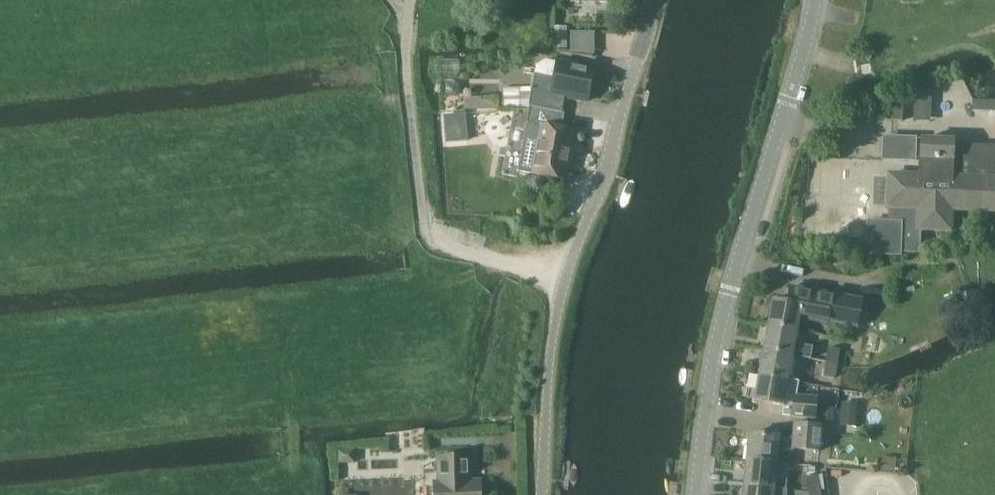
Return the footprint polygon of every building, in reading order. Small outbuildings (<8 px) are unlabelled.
[(594,69),(558,62),(546,60),(537,66),(530,106),(562,112),(565,96),(588,100),(594,69)] [(467,112),(500,112),(500,99),(467,100),(467,112)] [(902,120),(902,101),(892,101),(892,120),(902,120)] [(994,112),(994,102),(974,102),(974,112),(994,112)] [(519,171),(549,177),(565,180),(574,131),(562,129),(565,113),(531,107),(519,171)] [(444,117),(447,144),(468,142),(466,115),(444,117)] [(917,230),(950,231),(951,209),(994,211),(994,145),(953,143),(953,140),(920,139),(920,145),(914,145),(914,138),(883,137),(882,158),(913,159),(913,156),(919,156),(919,157),(920,157),(919,172),(917,171),(917,173),(918,173),(917,181),(887,180),(886,212),(888,212),(887,222),(867,222),(865,254),(898,255),(898,251),(917,252),(917,230)] [(768,324),(797,330),(800,315),(857,325),(862,300),(791,287),(788,302),(773,299),(768,324)] [(812,346),(795,343),(797,330),(768,324),(763,351),(792,356),(792,354),(810,358),(812,346)] [(838,364),(841,348),(828,346),(826,362),(838,364)] [(792,356),(763,351),(758,375),(787,381),(788,379),(792,356)] [(835,378),(838,364),(826,362),(823,376),(835,378)] [(798,381),(788,379),(787,381),(758,375),(754,400),(787,407),(787,416),(815,418),(816,398),(796,396),(798,381)] [(846,405),(844,428),(858,429),(860,406),(846,405)] [(761,461),(775,462),(777,450),(793,452),(793,448),(819,450),(822,425),(793,422),(791,439),(749,434),(746,460),(761,461)] [(436,494),(480,494),(479,482),(474,482),(473,455),(439,456),(439,483),(436,483),(436,494)] [(744,486),(773,489),(775,462),(761,461),(746,460),(744,486)] [(818,477),(807,479),(809,492),(820,489),(818,477)] [(773,489),(744,486),(743,494),(772,494),(773,489)]
